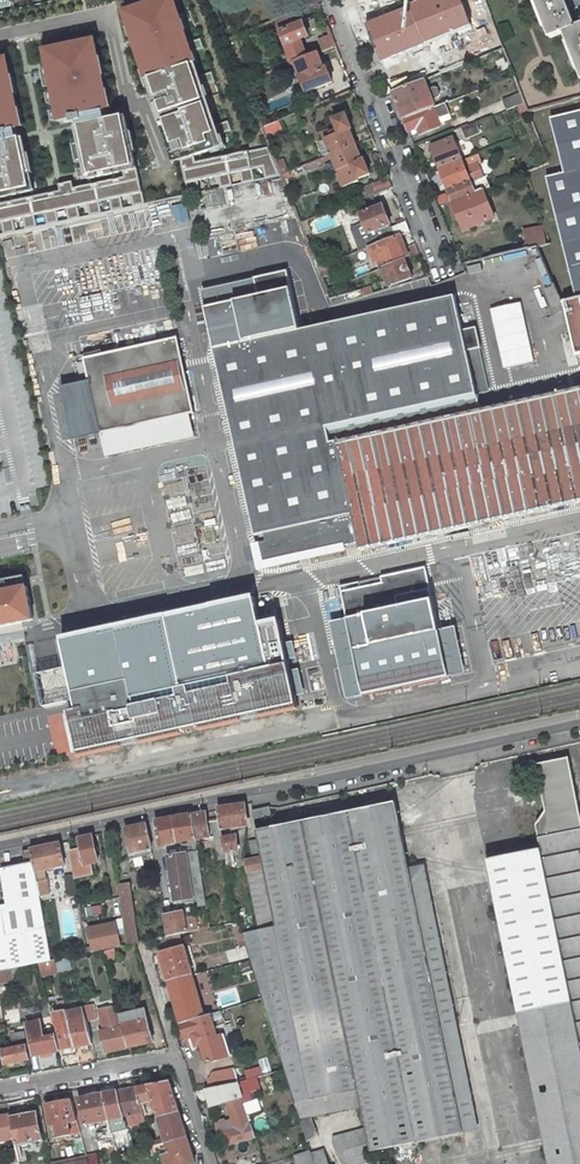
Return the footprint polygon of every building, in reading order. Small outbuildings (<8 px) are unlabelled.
[(124,11),(177,165),(183,163),(197,158),(228,147),(180,0),(154,0),(124,11)] [(302,9),(319,2),(318,0),(299,0),(302,9)] [(472,25),(463,0),(424,0),(368,22),(383,59),(472,25)] [(576,27),(565,0),(535,0),(549,37),(563,32),(579,75),(579,25),(576,27)] [(276,20),(293,63),(295,62),(308,57),(301,40),(309,37),(299,11),(276,20)] [(0,56),(0,222),(2,222),(4,233),(16,230),(14,220),(24,218),(26,228),(38,226),(36,215),(45,213),(47,224),(59,221),(57,211),(67,209),(68,219),(80,217),(79,206),(88,204),(89,215),(102,212),(100,201),(110,199),(112,210),(123,208),(121,197),(132,195),(134,205),(146,203),(128,114),(110,116),(109,107),(115,106),(112,88),(110,88),(108,75),(110,75),(107,54),(103,55),(99,36),(45,47),(49,68),(46,68),(49,88),(53,87),(54,92),(50,92),(52,104),(57,104),(58,110),(54,111),(56,121),(60,121),(60,122),(73,120),(74,123),(79,122),(82,143),(76,144),(80,163),(86,162),(87,167),(81,169),(83,178),(90,177),(91,184),(75,187),(74,181),(61,183),(62,189),(39,194),(38,185),(35,186),(24,135),(21,135),(19,126),(28,124),(24,105),(21,106),(19,93),(22,93),(18,74),(15,74),(10,54),(0,56)] [(327,67),(324,68),(318,53),(308,57),(295,62),(307,92),(332,81),(327,67)] [(506,56),(494,61),(499,72),(511,68),(506,56)] [(354,90),(350,80),(323,91),(327,101),(354,90)] [(404,119),(435,107),(424,80),(393,92),(404,119)] [(502,100),(506,110),(524,102),(521,92),(502,100)] [(435,107),(404,119),(409,132),(418,129),(420,135),(440,127),(437,120),(450,114),(446,103),(435,107)] [(579,297),(579,110),(552,117),(565,171),(547,176),(576,298),(579,297)] [(324,158),(332,155),(357,144),(350,130),(352,129),(346,114),(334,120),(338,130),(333,132),(332,129),(322,133),(325,140),(318,143),(324,158)] [(263,127),(267,136),(283,130),(279,120),(263,127)] [(461,128),(466,139),(480,133),(476,122),(461,128)] [(454,138),(431,147),(440,169),(462,160),(454,138)] [(363,160),(357,144),(332,155),(340,175),(339,176),(344,187),(359,180),(358,179),(371,174),(365,159),(363,160)] [(197,158),(183,163),(191,193),(281,173),(271,146),(198,161),(197,158)] [(462,160),(440,169),(448,190),(471,181),(462,160)] [(361,189),(365,198),(393,187),(389,178),(361,189)] [(471,181),(448,190),(452,200),(464,230),(494,218),(483,188),(475,191),(471,181)] [(364,224),(352,229),(361,251),(396,237),(410,231),(407,222),(392,228),(383,205),(361,214),(364,224)] [(548,243),(545,229),(525,231),(528,248),(548,243)] [(396,237),(361,251),(359,251),(361,257),(371,253),(373,258),(375,257),(377,263),(379,262),(382,268),(406,259),(419,254),(415,244),(401,249),(396,237)] [(376,271),(371,259),(353,267),(357,278),(376,271)] [(413,277),(406,259),(382,268),(389,285),(390,286),(413,277)] [(327,264),(319,267),(323,277),(331,273),(327,264)] [(480,410),(477,393),(467,350),(479,348),(480,347),(476,327),(463,330),(455,296),(214,349),(256,536),(265,534),(266,541),(256,544),(262,567),(346,548),(345,544),(357,541),(358,543),(359,543),(360,550),(579,501),(579,388),(480,410)] [(563,301),(575,353),(579,352),(579,297),(576,298),(563,301)] [(190,414),(194,413),(177,337),(102,354),(102,351),(84,354),(85,358),(84,358),(90,383),(101,434),(102,434),(103,438),(120,434),(119,430),(190,414)] [(489,391),(479,348),(467,350),(477,393),(489,391)] [(101,434),(90,383),(62,389),(73,440),(101,434)] [(107,457),(195,437),(190,414),(119,430),(120,434),(103,438),(107,457)] [(437,628),(425,566),(339,584),(345,616),(329,622),(346,699),(464,672),(453,626),(437,628)] [(35,620),(29,587),(0,593),(0,626),(35,620)] [(250,602),(60,643),(73,708),(61,713),(72,757),(296,708),(275,618),(256,624),(250,602)] [(569,757),(536,764),(546,811),(536,825),(541,849),(486,860),(488,869),(549,1163),(579,1163),(579,811),(569,757)] [(276,927),(259,930),(242,933),(251,960),(263,998),(297,1103),(358,1090),(362,1106),(366,1128),(371,1151),(479,1129),(425,864),(409,867),(407,854),(403,834),(399,817),(396,802),(257,831),(259,840),(276,927)] [(221,829),(248,825),(244,804),(218,808),(220,820),(221,829)] [(270,807),(254,811),(253,811),(254,819),(271,815),(270,807)] [(206,812),(193,814),(197,839),(216,836),(219,860),(226,859),(223,838),(221,829),(220,820),(208,822),(206,812)] [(197,839),(193,814),(174,817),(156,821),(159,845),(160,846),(188,841),(197,839)] [(154,853),(147,823),(126,827),(129,839),(130,844),(127,844),(130,859),(154,853)] [(98,861),(92,835),(78,839),(81,849),(72,852),(75,874),(76,877),(93,873),(92,863),(96,862),(98,861)] [(239,850),(236,836),(223,838),(226,859),(227,866),(235,865),(234,854),(237,854),(236,851),(239,850)] [(183,854),(199,852),(197,839),(188,841),(188,844),(182,845),(183,854)] [(276,927),(259,840),(250,841),(253,858),(245,860),(259,930),(276,927)] [(65,865),(61,843),(31,850),(34,862),(38,882),(44,881),(48,880),(47,871),(49,871),(48,869),(65,865)] [(26,863),(34,862),(31,850),(23,851),(26,863)] [(199,906),(206,905),(199,852),(183,854),(168,856),(175,901),(197,897),(199,906)] [(26,863),(26,864),(5,869),(11,906),(0,907),(0,970),(12,968),(39,962),(51,960),(40,895),(38,882),(34,862),(26,863)] [(75,874),(65,876),(68,896),(78,894),(76,877),(75,874)] [(47,894),(44,881),(38,882),(40,895),(47,894)] [(126,945),(138,942),(130,884),(118,885),(126,945)] [(187,932),(183,912),(165,915),(168,936),(181,934),(187,932)] [(239,922),(235,923),(225,925),(226,930),(235,928),(240,926),(239,922)] [(121,946),(116,923),(89,928),(93,947),(94,951),(121,946)] [(242,933),(240,926),(235,928),(245,961),(251,960),(242,933)] [(159,954),(160,954),(182,947),(180,941),(183,940),(181,934),(168,936),(155,939),(159,954)] [(193,975),(185,946),(182,947),(160,954),(168,981),(193,975)] [(115,949),(105,952),(108,961),(117,958),(115,949)] [(58,972),(72,969),(70,956),(55,959),(58,972)] [(55,959),(51,960),(39,962),(42,975),(58,972),(55,959)] [(15,980),(12,968),(0,970),(0,983),(15,980)] [(203,1011),(195,980),(207,977),(205,972),(193,975),(168,981),(181,1023),(207,1015),(218,1012),(216,1006),(210,1008),(210,1009),(203,1011)] [(84,1009),(86,1018),(87,1021),(96,1019),(93,1004),(83,1006),(84,1009)] [(105,1051),(129,1047),(124,1027),(123,1026),(118,1006),(99,1010),(104,1031),(100,1032),(105,1051)] [(84,1009),(74,1011),(76,1020),(86,1018),(84,1009)] [(122,1015),(124,1025),(147,1021),(145,1009),(122,1015)] [(65,1055),(71,1054),(70,1048),(75,1047),(67,1013),(67,1010),(54,1013),(65,1055)] [(74,1011),(67,1013),(75,1047),(76,1047),(92,1044),(93,1044),(87,1021),(86,1018),(76,1020),(74,1011)] [(207,1015),(181,1023),(185,1038),(193,1035),(196,1044),(201,1043),(207,1063),(231,1055),(224,1034),(214,1037),(207,1015)] [(56,1035),(44,1038),(40,1021),(27,1024),(34,1055),(59,1050),(56,1035)] [(129,1047),(153,1042),(147,1021),(124,1025),(123,1026),(124,1027),(129,1047)] [(20,1061),(29,1059),(27,1046),(3,1050),(5,1064),(15,1062),(15,1063),(20,1062),(20,1061)] [(209,1081),(211,1088),(239,1082),(235,1069),(213,1073),(209,1081)] [(259,1088),(256,1077),(239,1082),(242,1093),(259,1088)] [(248,1122),(251,1121),(249,1114),(246,1115),(242,1102),(245,1101),(242,1093),(239,1082),(211,1088),(206,1089),(211,1106),(227,1101),(233,1119),(226,1121),(225,1118),(215,1122),(219,1134),(224,1132),(228,1146),(257,1138),(252,1123),(249,1124),(248,1122)] [(170,1083),(137,1088),(141,1103),(153,1099),(158,1117),(179,1112),(170,1083)] [(120,1091),(126,1117),(144,1114),(141,1103),(137,1088),(120,1091)] [(311,1116),(362,1106),(358,1090),(297,1103),(301,1118),(311,1116)] [(115,1119),(126,1117),(120,1091),(116,1092),(112,1093),(103,1094),(109,1120),(112,1130),(113,1134),(118,1133),(117,1126),(118,1126),(117,1121),(116,1122),(115,1119)] [(103,1094),(79,1099),(85,1124),(109,1120),(103,1094)] [(81,1134),(72,1100),(46,1105),(51,1126),(56,1125),(58,1138),(81,1134)] [(160,1145),(167,1143),(187,1137),(179,1112),(158,1117),(165,1139),(159,1140),(160,1145)] [(16,1144),(42,1139),(37,1113),(12,1117),(11,1114),(11,1115),(15,1138),(16,1144)] [(129,1130),(141,1127),(139,1118),(144,1117),(144,1114),(126,1117),(128,1124),(129,1130)] [(0,1117),(0,1141),(15,1138),(11,1115),(0,1117)] [(318,1134),(311,1116),(301,1118),(302,1124),(308,1141),(318,1134)] [(116,1122),(117,1121),(118,1126),(128,1124),(126,1117),(115,1119),(116,1122)] [(372,1160),(373,1159),(371,1151),(366,1128),(333,1137),(337,1153),(338,1153),(342,1163),(347,1162),(348,1163),(356,1163),(372,1160)] [(110,1148),(116,1147),(113,1134),(112,1130),(96,1133),(100,1150),(110,1148)] [(163,1155),(166,1163),(190,1163),(195,1163),(187,1137),(167,1143),(169,1153),(163,1155)] [(133,1143),(116,1147),(119,1156),(135,1152),(133,1143)] [(116,1147),(110,1148),(112,1158),(119,1157),(119,1156),(116,1147)] [(152,1148),(140,1151),(142,1160),(154,1157),(152,1148)] [(324,1150),(312,1154),(315,1163),(329,1163),(324,1150)] [(312,1154),(311,1152),(296,1157),(298,1163),(315,1163),(312,1154)]
